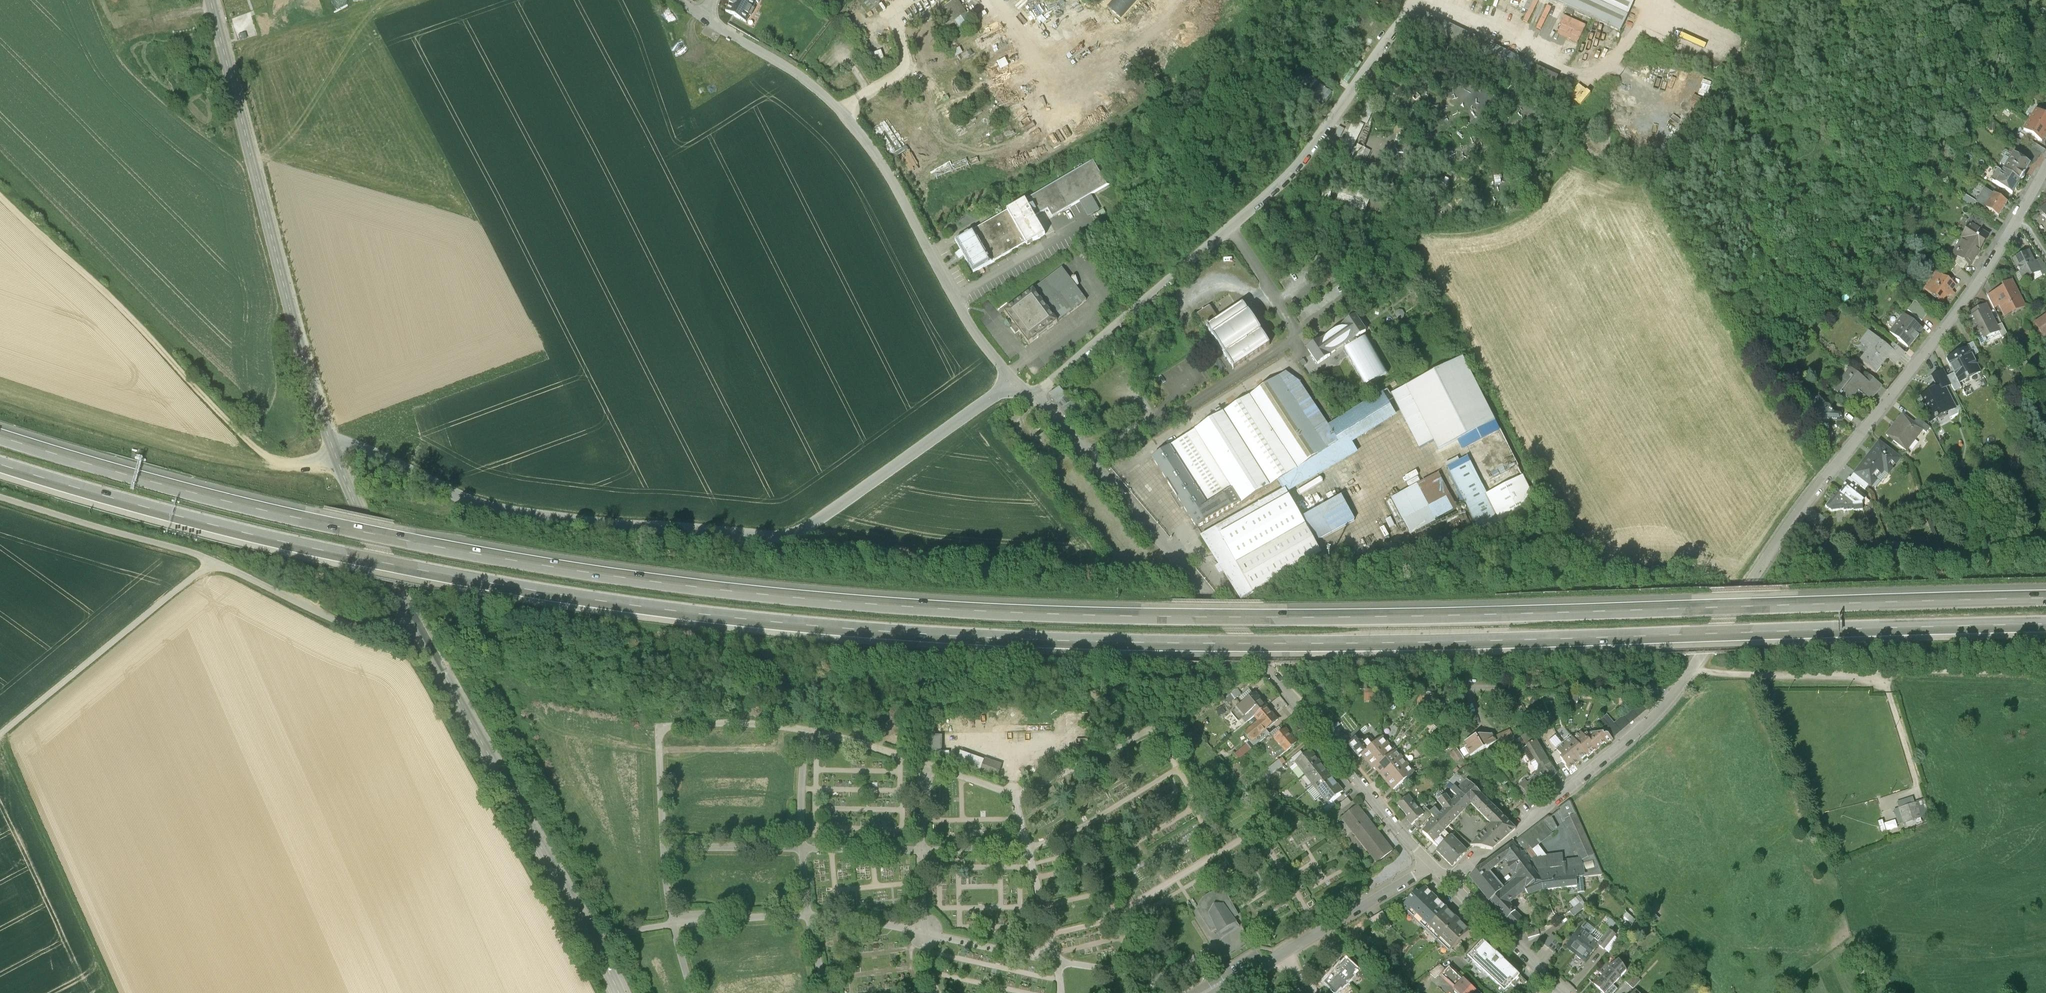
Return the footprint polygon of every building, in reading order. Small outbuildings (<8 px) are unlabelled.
[(726,12),(746,23),(746,22),(745,21),(749,15),(751,16),(755,9),(753,8),(756,2),(759,4),(759,3),(760,0),(732,0),(731,4),(730,3),(730,4),(727,11),(726,11),(726,12)] [(944,7),(953,21),(967,13),(958,0),(956,0),(944,7)] [(1389,7),(1397,11),(1402,2),(1399,0),(1393,0),(1389,7)] [(1619,32),(1634,0),(1551,0),(1619,32)] [(1420,9),(1415,20),(1526,72),(1531,62),(1420,9)] [(852,24),(855,18),(844,14),(841,20),(852,24)] [(977,32),(967,38),(972,46),(982,40),(977,32)] [(1352,67),(1346,76),(1350,79),(1356,69),(1352,67)] [(1321,81),(1306,71),(1302,77),(1316,86),(1314,88),(1316,90),(1321,81)] [(1307,94),(1296,86),(1294,90),(1311,101),(1318,91),(1316,90),(1314,88),(1312,87),(1307,94)] [(1363,130),(1365,132),(1373,111),(1363,107),(1361,114),(1365,116),(1361,126),(1353,124),(1341,148),(1352,154),(1363,130)] [(2029,122),(2045,132),(2045,118),(2036,112),(2029,122)] [(2045,136),(2045,132),(2029,122),(2023,132),(2041,144),(2045,136)] [(2031,150),(2040,155),(2042,157),(2045,151),(2031,143),(2028,148),(2031,150)] [(2025,159),(2034,165),(2040,155),(2031,150),(2025,159)] [(2013,156),(2003,172),(2020,183),(2030,167),(2013,156)] [(1076,171),(1026,201),(1035,217),(1048,209),(1052,217),(1080,201),(1091,195),(1110,184),(1109,183),(1107,185),(1094,162),(1096,161),(1096,160),(1080,169),(1078,166),(1074,169),(1076,171)] [(1998,176),(1993,183),(2012,195),(2020,183),(2003,172),(1999,177),(1998,176)] [(1361,190),(1344,183),(1334,208),(1351,215),(1361,190)] [(1985,190),(1976,204),(1988,211),(1998,217),(2007,203),(1985,190)] [(1091,195),(1080,201),(1089,217),(1100,211),(1091,195)] [(1974,202),(1966,197),(1963,202),(1971,207),(1974,202)] [(956,241),(974,273),(1026,243),(1027,246),(1045,235),(1035,217),(1026,201),(956,241)] [(1995,223),(1998,217),(1988,211),(1984,216),(1995,223)] [(1985,222),(1972,214),(1966,222),(1969,224),(1979,231),(1985,222)] [(1960,239),(1962,240),(1978,250),(1987,235),(1979,231),(1969,224),(1960,239)] [(1978,250),(1962,240),(1952,255),(1969,265),(1978,250)] [(1378,258),(1384,266),(1403,253),(1397,245),(1378,258)] [(2014,261),(2019,270),(2020,270),(2022,274),(2021,274),(2025,283),(2042,274),(2044,278),(2045,278),(2045,266),(2043,261),(2037,264),(2030,252),(2014,261)] [(1400,261),(1407,272),(1413,269),(1406,257),(1400,261)] [(1955,276),(1962,269),(1950,259),(1944,266),(1955,276)] [(1062,268),(1005,312),(1029,344),(1087,300),(1062,268)] [(1948,296),(1955,285),(1935,271),(1923,289),(1941,302),(1946,295),(1948,296)] [(2005,292),(1990,299),(1997,312),(2002,309),(2007,320),(2028,310),(2015,283),(2003,288),(2005,292)] [(1907,311),(1922,322),(1929,312),(1914,301),(1907,311)] [(1206,328),(1233,370),(1271,345),(1244,304),(1206,328)] [(1977,339),(1979,338),(1984,348),(1989,346),(1986,341),(2000,334),(2002,333),(1999,329),(1989,307),(1967,317),(1977,339)] [(1321,337),(1309,344),(1318,359),(1344,343),(1367,382),(1387,370),(1366,334),(1357,340),(1355,336),(1366,329),(1357,315),(1346,322),(1334,329),(1321,337)] [(1922,330),(1902,315),(1888,333),(1908,348),(1922,330)] [(2036,325),(2045,339),(2045,338),(2045,318),(2036,325)] [(2004,326),(1999,329),(2002,333),(2000,334),(2004,341),(2010,338),(2004,326)] [(1888,348),(1867,332),(1859,343),(1868,350),(1860,361),(1875,372),(1886,358),(1895,365),(1904,353),(1892,343),(1888,348)] [(1969,348),(1970,350),(1975,360),(1981,357),(1975,346),(1969,348)] [(1949,360),(1957,376),(1961,386),(1982,376),(1975,360),(1970,350),(1949,360)] [(1464,358),(1407,387),(1434,441),(1439,450),(1458,440),(1495,420),(1464,358)] [(1864,381),(1850,369),(1833,391),(1839,396),(1840,395),(1849,401),(1858,391),(1870,401),(1882,386),(1868,376),(1864,381)] [(1286,371),(1152,459),(1200,530),(1283,478),(1341,441),(1330,423),(1301,381),(1286,371)] [(1932,380),(1938,391),(1941,389),(1943,392),(1948,390),(1953,388),(1949,379),(1946,373),(1932,380)] [(1957,376),(1949,379),(1953,388),(1956,394),(1964,390),(1961,386),(1957,376)] [(1419,447),(1434,441),(1407,387),(1391,394),(1396,402),(1419,447)] [(1049,395),(1069,419),(1080,411),(1072,401),(1071,402),(1059,388),(1049,395)] [(1388,389),(1330,423),(1341,441),(1348,438),(1351,443),(1397,416),(1390,405),(1396,402),(1391,394),(1388,389)] [(1938,391),(1922,398),(1929,411),(1926,413),(1931,424),(1958,411),(1948,390),(1943,392),(1941,389),(1938,391)] [(1841,413),(1834,413),(1829,409),(1831,405),(1818,395),(1804,412),(1823,428),(1828,421),(1841,421),(1841,413)] [(1916,426),(1904,416),(1887,437),(1909,454),(1925,433),(1916,426)] [(1537,503),(1495,420),(1458,440),(1468,457),(1447,468),(1481,532),(1537,503)] [(1919,421),(1916,426),(1925,433),(1927,434),(1931,430),(1919,421)] [(1898,460),(1878,445),(1856,473),(1865,480),(1871,485),(1883,469),(1888,473),(1898,460)] [(1865,480),(1856,473),(1855,472),(1850,479),(1859,485),(1861,487),(1865,480)] [(1429,507),(1435,518),(1456,507),(1438,473),(1391,497),(1404,520),(1429,507)] [(1855,490),(1859,485),(1850,479),(1849,478),(1845,483),(1846,483),(1855,490)] [(1846,483),(1838,493),(1852,502),(1853,511),(1862,510),(1861,504),(1865,498),(1855,490),(1846,483)] [(1285,489),(1204,535),(1242,601),(1323,554),(1285,489)] [(1852,502),(1838,493),(1826,508),(1831,512),(1843,510),(1843,511),(1853,511),(1852,502)] [(1354,520),(1341,496),(1302,517),(1315,541),(1354,520)] [(1265,707),(1255,695),(1236,711),(1247,723),(1253,717),(1265,707)] [(1647,710),(1640,702),(1614,724),(1607,715),(1598,722),(1608,734),(1612,739),(1647,710)] [(1276,721),(1265,707),(1253,717),(1257,722),(1243,734),(1248,740),(1251,743),(1273,724),(1276,721)] [(1276,728),(1273,724),(1251,743),(1248,740),(1245,743),(1246,744),(1251,749),(1276,728)] [(1349,736),(1353,741),(1362,733),(1359,728),(1349,736)] [(1286,729),(1269,743),(1280,757),(1297,743),(1286,729)] [(1509,730),(1493,738),(1495,743),(1498,749),(1514,742),(1509,730)] [(1359,757),(1362,754),(1374,744),(1369,738),(1368,740),(1362,733),(1353,741),(1348,744),(1359,757)] [(1587,734),(1584,736),(1587,740),(1587,739),(1596,750),(1604,743),(1606,745),(1612,739),(1608,734),(1606,734),(1603,733),(1587,734)] [(1588,757),(1596,750),(1587,739),(1587,740),(1584,736),(1582,734),(1576,734),(1572,738),(1587,755),(1586,756),(1588,757)] [(943,735),(927,735),(926,750),(942,750),(943,735)] [(1469,757),(1483,750),(1487,749),(1495,743),(1493,738),(1492,736),(1478,736),(1476,737),(1464,744),(1467,748),(1464,749),(1469,757)] [(1571,736),(1563,743),(1570,751),(1569,752),(1578,763),(1586,756),(1587,755),(1572,738),(1571,736)] [(1382,738),(1374,744),(1362,754),(1368,762),(1388,746),(1387,745),(1388,744),(1384,739),(1383,739),(1382,738)] [(1556,775),(1536,742),(1522,750),(1531,764),(1536,773),(1519,787),(1527,798),(1533,794),(1556,775)] [(1568,771),(1578,763),(1569,752),(1570,751),(1563,743),(1556,749),(1562,758),(1560,759),(1567,767),(1566,768),(1568,771)] [(1239,758),(1251,749),(1246,744),(1240,750),(1235,754),(1239,758)] [(1374,769),(1375,768),(1394,753),(1393,752),(1394,751),(1390,746),(1389,747),(1388,746),(1368,762),(1374,769)] [(1002,765),(956,749),(951,762),(997,778),(1002,765)] [(1321,761),(1312,749),(1304,755),(1296,761),(1305,773),(1321,761)] [(1462,759),(1456,750),(1449,755),(1455,764),(1462,759)] [(1295,762),(1296,761),(1304,755),(1300,751),(1291,758),(1295,762)] [(1395,752),(1394,753),(1375,768),(1382,775),(1401,760),(1400,758),(1401,757),(1397,752),(1396,753),(1395,752)] [(1382,775),(1387,782),(1407,767),(1401,760),(1382,775)] [(1330,772),(1321,761),(1305,773),(1315,785),(1330,772)] [(1413,774),(1407,767),(1387,782),(1394,790),(1413,774)] [(1344,790),(1330,772),(1315,785),(1328,802),(1344,790)] [(1454,787),(1458,790),(1466,782),(1457,773),(1449,782),(1454,787)] [(1466,782),(1458,790),(1471,804),(1471,805),(1480,795),(1467,781),(1466,782)] [(1435,820),(1434,822),(1444,832),(1445,831),(1453,823),(1459,816),(1467,808),(1471,804),(1458,790),(1454,787),(1450,792),(1457,798),(1451,804),(1446,797),(1438,802),(1445,811),(1440,816),(1436,810),(1430,814),(1435,820)] [(1524,801),(1530,808),(1539,802),(1533,794),(1527,798),(1524,801)] [(1480,795),(1471,805),(1481,815),(1490,805),(1480,795)] [(1423,816),(1408,797),(1398,805),(1408,818),(1407,819),(1412,825),(1423,816)] [(1537,876),(1540,882),(1542,882),(1582,877),(1603,875),(1571,802),(1570,800),(1570,799),(1567,798),(1557,806),(1579,859),(1562,861),(1561,854),(1544,856),(1536,845),(1556,828),(1551,815),(1547,815),(1512,843),(1537,876)] [(1896,803),(1902,824),(1929,816),(1924,799),(1913,803),(1912,798),(1896,803)] [(1501,816),(1490,805),(1481,815),(1491,825),(1501,816)] [(1363,843),(1376,831),(1377,830),(1370,821),(1369,822),(1356,806),(1344,816),(1351,824),(1350,828),(1363,843)] [(1515,830),(1501,816),(1491,825),(1471,846),(1472,847),(1493,850),(1515,830)] [(1929,821),(1902,832),(1904,836),(1931,825),(1929,821)] [(1434,822),(1423,833),(1439,848),(1450,837),(1445,831),(1444,832),(1434,822)] [(1376,831),(1363,843),(1378,862),(1392,851),(1376,831)] [(1842,840),(1838,833),(1834,834),(1833,832),(1828,834),(1830,838),(1827,839),(1832,849),(1846,841),(1844,838),(1842,840)] [(1439,848),(1436,851),(1452,866),(1466,852),(1450,837),(1439,848)] [(1508,903),(1524,889),(1534,883),(1540,882),(1537,876),(1512,843),(1490,862),(1487,864),(1483,866),(1469,878),(1489,901),(1490,900),(1498,909),(1507,919),(1515,911),(1508,903)] [(1534,883),(1524,889),(1528,895),(1543,890),(1551,890),(1563,889),(1576,888),(1576,894),(1584,893),(1582,877),(1542,882),(1540,882),(1534,883)] [(1429,926),(1445,909),(1424,888),(1418,894),(1416,892),(1403,905),(1408,911),(1411,908),(1429,926)] [(1203,904),(1202,910),(1220,935),(1247,920),(1232,892),(1222,890),(1214,892),(1208,896),(1203,904)] [(1577,897),(1569,904),(1573,909),(1580,904),(1582,902),(1577,897)] [(1581,904),(1580,904),(1573,909),(1569,912),(1574,918),(1585,909),(1581,904)] [(1445,909),(1429,926),(1435,931),(1433,934),(1443,944),(1446,942),(1452,948),(1469,931),(1445,909)] [(1391,927),(1382,911),(1369,920),(1383,932),(1391,927)] [(1522,921),(1515,911),(1507,919),(1515,927),(1522,921)] [(1585,923),(1565,947),(1575,955),(1595,930),(1585,923)] [(1600,924),(1595,930),(1599,934),(1605,928),(1600,924)] [(1538,929),(1526,932),(1528,938),(1540,935),(1538,929)] [(1599,934),(1595,930),(1575,955),(1585,963),(1598,946),(1604,938),(1599,934)] [(1610,932),(1604,938),(1598,946),(1604,950),(1613,938),(1615,936),(1610,932)] [(1561,943),(1551,935),(1544,944),(1553,952),(1561,943)] [(1618,942),(1613,938),(1604,950),(1608,954),(1618,942)] [(1351,949),(1342,941),(1334,950),(1343,958),(1351,949)] [(1482,941),(1468,956),(1499,986),(1505,991),(1511,984),(1519,976),(1482,941)] [(1341,966),(1335,972),(1348,984),(1354,978),(1352,977),(1357,971),(1346,961),(1341,966)] [(1594,985),(1602,992),(1605,992),(1613,985),(1620,977),(1620,978),(1626,971),(1619,961),(1608,968),(1610,970),(1602,979),(1601,979),(1599,979),(1594,985)] [(1440,965),(1429,973),(1435,978),(1444,969),(1440,965)] [(1440,976),(1455,991),(1454,992),(1455,992),(1480,992),(1466,979),(1465,980),(1450,966),(1440,976)] [(1348,984),(1335,972),(1329,978),(1330,979),(1325,984),(1335,992),(1337,992),(1341,989),(1343,990),(1348,984)] [(1632,973),(1625,981),(1632,989),(1640,981),(1632,973)] [(1520,975),(1519,976),(1511,984),(1519,991),(1529,984),(1520,975)] [(1613,985),(1605,992),(1614,992),(1617,989),(1613,985)]
